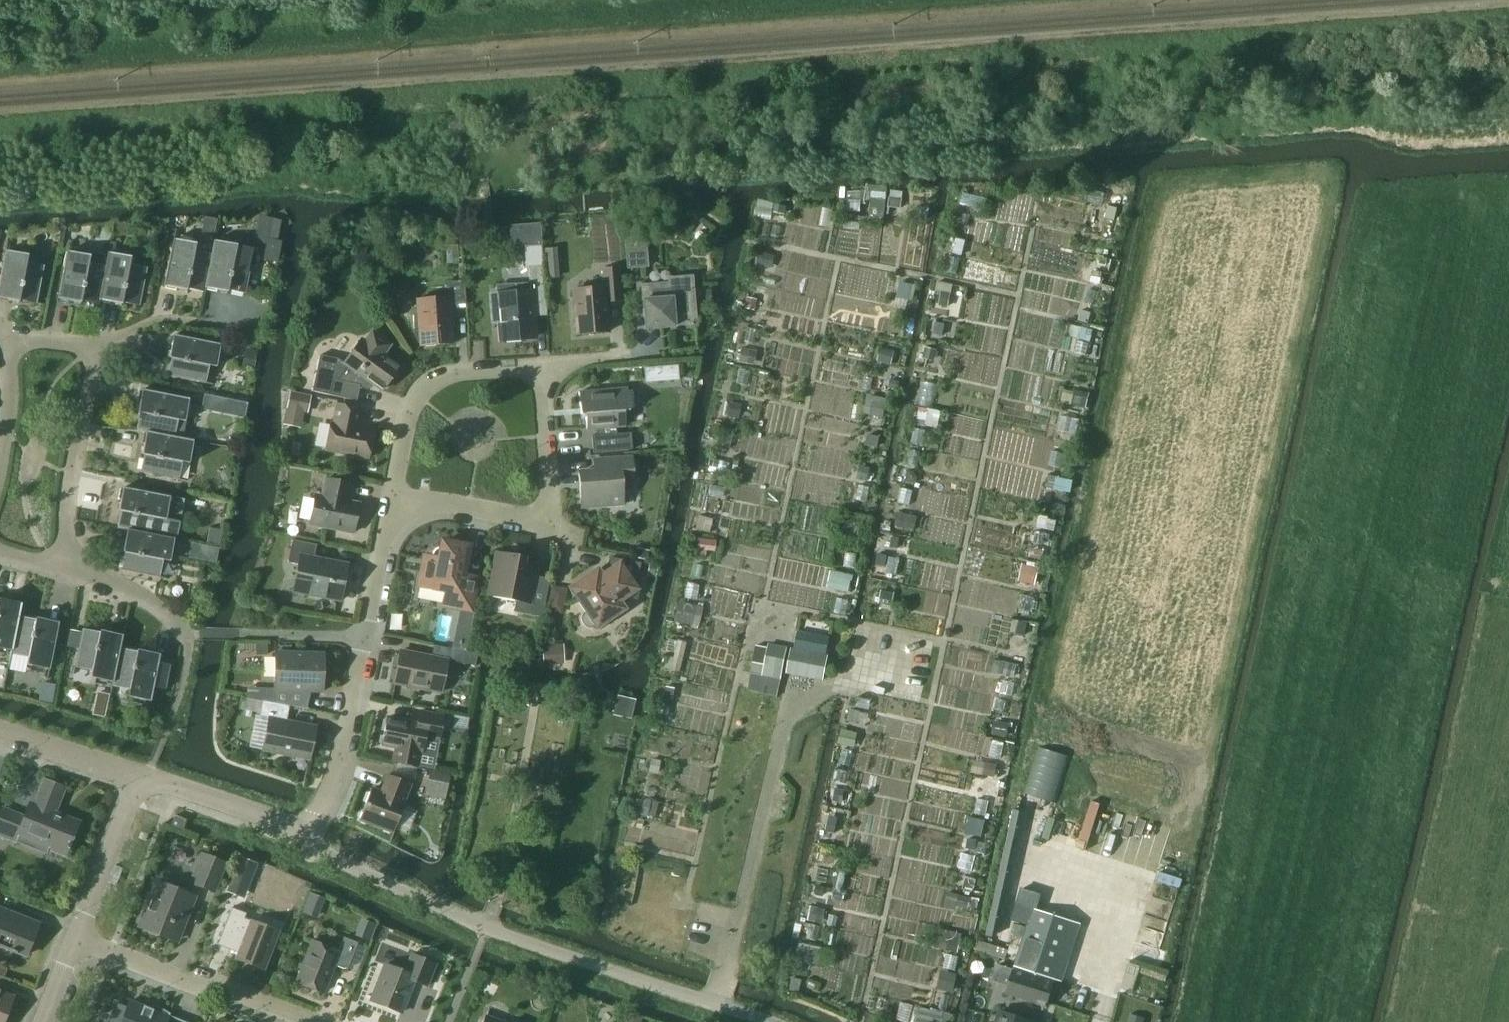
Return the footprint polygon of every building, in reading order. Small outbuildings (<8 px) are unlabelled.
[(871,201),(869,219),(884,220),(885,209),(888,187),(872,187),(871,201)] [(891,191),(889,207),(900,208),(903,192),(891,191)] [(963,193),(960,205),(972,208),(974,196),(963,193)] [(847,200),(847,212),(860,212),(861,200),(847,200)] [(774,204),(773,212),(784,214),(785,206),(774,204)] [(918,207),(916,216),(928,218),(929,209),(918,207)] [(1108,207),(1106,218),(1114,220),(1117,208),(1108,207)] [(260,244),(276,246),(280,222),(264,219),(260,244)] [(540,224),(509,227),(511,248),(524,247),(524,245),(542,244),(540,224)] [(126,236),(127,228),(113,229),(111,237),(126,236)] [(646,266),(644,236),(625,237),(628,268),(646,266)] [(952,237),(948,252),(961,255),(965,241),(952,237)] [(211,255),(194,252),(196,244),(173,240),(164,287),(186,291),(187,289),(205,292),(205,288),(211,255)] [(214,241),(211,255),(205,288),(227,293),(228,290),(245,294),(252,257),(235,253),(237,246),(214,241)] [(514,284),(497,285),(497,295),(501,340),(506,340),(506,343),(520,342),(520,339),(534,338),(532,308),(546,308),(544,279),(542,250),(542,244),(524,245),(524,247),(525,267),(528,267),(529,283),(514,284)] [(551,249),(542,250),(544,279),(553,279),(551,249)] [(44,267),(26,263),(28,256),(5,251),(0,278),(0,299),(19,303),(19,300),(37,304),(44,267)] [(105,267),(107,255),(91,252),(90,256),(67,252),(58,299),(81,303),(81,301),(99,304),(100,300),(99,300),(106,268),(105,267)] [(759,252),(756,265),(767,267),(770,254),(759,252)] [(108,253),(107,255),(105,267),(106,268),(99,300),(100,300),(121,305),(122,302),(140,306),(147,269),(129,266),(131,258),(108,253)] [(606,302),(620,301),(617,269),(603,270),(604,288),(573,291),(576,334),(608,332),(606,302)] [(1100,285),(1103,274),(1094,271),(1091,282),(1100,285)] [(673,315),(694,314),(691,277),(669,279),(669,284),(642,286),(645,329),(674,327),(673,315)] [(420,346),(453,344),(450,306),(466,304),(464,281),(448,282),(449,297),(417,300),(418,315),(413,315),(414,329),(419,329),(420,346)] [(938,282),(936,292),(942,293),(951,294),(953,285),(938,282)] [(901,284),(898,297),(908,299),(911,286),(901,284)] [(942,293),(939,306),(948,307),(951,294),(942,293)] [(747,299),(745,308),(754,310),(756,300),(747,299)] [(1081,311),(1078,320),(1088,323),(1090,313),(1081,311)] [(935,323),(933,334),(942,336),(945,325),(935,323)] [(1070,325),(1067,336),(1078,339),(1081,328),(1070,325)] [(1081,328),(1078,339),(1090,342),(1093,331),(1081,328)] [(389,345),(372,332),(364,342),(361,340),(344,363),(337,359),(320,355),(311,391),(329,395),(356,401),(360,387),(367,388),(370,383),(381,391),(398,367),(382,355),(389,345)] [(216,367),(220,345),(173,336),(169,358),(171,359),(168,376),(205,383),(208,366),(216,367)] [(926,348),(924,358),(931,360),(935,358),(937,351),(926,348)] [(741,349),(738,362),(746,364),(749,351),(741,349)] [(884,350),(881,362),(891,365),(894,352),(884,350)] [(245,351),(243,367),(255,369),(257,352),(245,351)] [(643,364),(643,381),(677,382),(678,365),(643,364)] [(891,380),(889,388),(898,390),(899,382),(891,380)] [(919,404),(932,406),(935,383),(923,381),(919,404)] [(631,433),(620,434),(616,434),(616,427),(625,427),(624,411),(629,411),(627,389),(578,393),(580,415),(585,414),(586,430),(596,429),(597,436),(592,436),(593,453),(632,450),(631,433)] [(173,438),(173,437),(177,420),(184,422),(189,399),(142,390),(137,413),(140,413),(136,431),(146,433),(146,432),(173,438)] [(290,392),(287,410),(308,414),(311,396),(290,392)] [(1074,392),(1071,405),(1085,408),(1088,396),(1074,392)] [(226,400),(205,396),(202,410),(223,414),(226,400)] [(873,402),(871,415),(882,417),(885,405),(873,402)] [(730,403),(727,417),(737,419),(740,405),(730,403)] [(367,459),(373,432),(358,429),(362,410),(336,405),(332,424),(330,423),(325,450),(367,459)] [(919,412),(917,425),(925,426),(927,413),(919,412)] [(193,441),(173,437),(173,438),(146,432),(146,433),(142,455),(144,455),(141,473),(178,480),(181,462),(189,464),(193,441)] [(229,437),(228,443),(238,445),(240,435),(233,434),(229,437)] [(868,435),(866,445),(877,447),(879,437),(868,435)] [(578,474),(581,508),(622,505),(621,484),(633,483),(631,457),(600,459),(601,472),(578,474)] [(710,461),(708,466),(712,467),(711,472),(723,474),(725,463),(713,461),(710,461)] [(861,466),(859,479),(867,481),(870,468),(861,466)] [(908,472),(906,481),(916,483),(917,477),(914,473),(908,472)] [(1049,475),(1046,487),(1070,493),(1073,481),(1057,478),(1057,477),(1049,475)] [(353,533),(359,504),(348,502),(351,484),(325,479),(322,497),(315,495),(309,525),(353,533)] [(182,500),(170,497),(123,488),(118,510),(121,511),(117,529),(127,531),(127,530),(154,535),(174,539),(182,500)] [(897,513),(895,526),(903,528),(906,514),(897,513)] [(699,516),(695,529),(709,533),(712,520),(699,516)] [(1039,516),(1037,527),(1046,529),(1048,519),(1048,518),(1039,516)] [(174,539),(154,535),(127,530),(127,531),(122,552),(125,553),(122,571),(158,578),(162,560),(170,562),(174,539)] [(209,530),(206,545),(218,548),(221,532),(209,530)] [(892,537),(890,547),(898,548),(900,538),(892,537)] [(698,539),(697,550),(706,551),(707,540),(698,539)] [(298,565),(293,592),(340,601),(347,564),(313,558),(316,545),(292,540),(287,563),(298,565)] [(425,557),(419,585),(447,591),(444,605),(470,610),(476,579),(462,577),(468,547),(442,542),(442,545),(437,545),(433,547),(430,550),(428,554),(427,558),(425,557)] [(208,547),(205,562),(216,564),(218,551),(219,549),(208,547)] [(636,558),(648,560),(650,551),(637,549),(636,558)] [(525,558),(495,552),(487,596),(515,601),(513,612),(542,617),(549,579),(535,576),(536,574),(522,572),(525,558)] [(886,567),(888,556),(879,553),(876,565),(886,567)] [(639,564),(609,558),(606,574),(601,577),(597,571),(589,576),(588,576),(585,576),(584,577),(582,578),(580,579),(579,581),(578,584),(569,590),(585,613),(582,616),(581,620),(583,624),(586,627),(590,628),(594,626),(596,625),(597,626),(622,609),(617,601),(623,597),(635,599),(637,593),(639,584),(640,578),(637,577),(639,564)] [(654,579),(657,565),(649,564),(647,577),(654,579)] [(1027,566),(1024,583),(1035,585),(1039,568),(1027,566)] [(831,571),(827,588),(848,593),(852,575),(831,571)] [(547,611),(562,614),(567,590),(552,587),(547,611)] [(882,589),(879,604),(891,606),(894,592),(882,589)] [(19,617),(21,604),(0,599),(0,648),(11,651),(12,651),(18,617),(19,617)] [(678,603),(674,622),(692,625),(695,606),(678,603)] [(470,627),(472,618),(461,616),(459,625),(470,627)] [(35,621),(19,617),(18,617),(12,651),(11,651),(10,654),(28,657),(27,665),(49,670),(59,623),(36,618),(35,621)] [(1019,623),(1016,634),(1024,636),(1027,625),(1019,623)] [(119,649),(120,649),(123,636),(100,631),(99,633),(82,630),(81,633),(78,650),(74,667),(92,670),(90,678),(112,683),(113,683),(119,649)] [(70,631),(67,648),(78,650),(81,633),(70,631)] [(793,649),(788,672),(823,680),(828,656),(826,656),(830,638),(798,631),(794,649),(793,649)] [(468,642),(457,639),(455,649),(466,651),(468,642)] [(768,648),(763,676),(765,676),(781,679),(787,647),(769,644),(768,648)] [(256,657),(267,657),(267,646),(256,646),(256,657)] [(543,647),(544,665),(564,664),(563,646),(543,647)] [(756,646),(751,674),(763,676),(768,648),(756,646)] [(113,683),(112,683),(111,686),(129,689),(128,697),(150,702),(153,688),(165,690),(170,665),(158,663),(160,655),(137,650),(137,653),(120,649),(119,649),(113,683)] [(475,666),(477,654),(453,649),(450,661),(475,666)] [(440,692),(446,660),(400,651),(394,683),(440,692)] [(322,692),(323,654),(275,653),(273,703),(306,709),(310,691),(322,692)] [(667,657),(664,669),(679,672),(682,660),(667,657)] [(1006,663),(1003,675),(1013,678),(1016,666),(1006,663)] [(751,674),(749,684),(763,686),(765,676),(763,676),(751,674)] [(765,676),(763,686),(779,689),(781,679),(765,676)] [(528,702),(543,705),(546,688),(531,685),(528,702)] [(665,687),(663,699),(672,701),(674,689),(665,687)] [(630,721),(635,703),(617,698),(613,717),(630,721)] [(309,759),(315,727),(286,721),(289,706),(273,703),(262,701),(259,716),(269,719),(262,750),(309,759)] [(851,710),(848,721),(857,724),(860,712),(851,710)] [(382,745),(394,747),(391,763),(418,768),(424,737),(438,740),(443,717),(419,712),(417,724),(387,718),(382,745)] [(996,722),(994,735),(1006,737),(1009,724),(996,722)] [(845,730),(842,745),(854,747),(857,733),(845,730)] [(651,760),(649,772),(658,774),(660,762),(651,760)] [(986,763),(983,776),(994,778),(997,766),(988,764),(986,763)] [(430,771),(425,797),(446,801),(451,776),(430,771)] [(403,802),(410,784),(388,775),(381,793),(371,789),(359,819),(393,832),(405,802),(403,802)] [(985,779),(982,795),(997,798),(1000,782),(985,779)] [(0,816),(0,837),(15,843),(18,835),(50,847),(51,844),(67,851),(78,823),(54,814),(64,789),(44,780),(34,806),(29,804),(23,818),(2,809),(0,816)] [(836,789),(833,801),(842,803),(844,790),(836,789)] [(645,800),(641,816),(647,817),(651,801),(645,800)] [(181,832),(186,821),(175,816),(170,827),(181,832)] [(828,819),(826,831),(834,833),(836,821),(828,819)] [(974,819),(971,835),(981,837),(984,821),(974,819)] [(969,840),(966,849),(978,852),(980,842),(969,840)] [(822,848),(820,861),(830,863),(832,850),(822,848)] [(212,891),(223,864),(203,856),(192,883),(212,891)] [(238,863),(235,872),(252,878),(257,865),(240,859),(238,863)] [(966,877),(963,889),(972,891),(975,880),(966,877)] [(146,930),(152,932),(175,941),(193,897),(158,883),(152,897),(157,899),(146,930)] [(817,887),(815,894),(823,896),(825,888),(817,887)] [(316,917),(324,898),(309,892),(301,911),(316,917)] [(960,895),(957,906),(968,909),(970,898),(960,895)] [(810,907),(807,920),(814,922),(817,908),(810,907)] [(231,908),(219,940),(230,944),(229,949),(238,952),(236,959),(264,970),(278,932),(244,919),(246,914),(231,908)] [(11,951),(11,953),(16,955),(17,953),(26,957),(39,925),(0,910),(0,946),(11,951)] [(1033,977),(1054,983),(1073,922),(1035,911),(1016,972),(1033,977)] [(375,926),(362,921),(357,936),(370,941),(375,926)] [(1017,956),(1026,927),(1017,924),(1009,950),(1008,954),(1017,956)] [(951,932),(947,950),(957,953),(961,935),(951,932)] [(334,964),(347,969),(357,943),(344,938),(338,952),(312,942),(296,983),(323,993),(334,964)] [(978,940),(975,950),(980,952),(1006,960),(1008,954),(1009,950),(982,941),(978,940)] [(799,943),(795,960),(817,965),(821,948),(799,943)] [(385,965),(372,999),(376,1000),(378,1005),(400,1013),(413,982),(426,987),(435,964),(412,954),(406,968),(401,971),(385,965)] [(1046,1007),(1054,983),(1016,972),(1013,970),(1005,994),(1046,1007)] [(946,972),(942,990),(953,993),(957,975),(946,972)] [(19,984),(0,977),(0,1021),(4,1021),(19,984)] [(791,978),(788,990),(797,992),(800,980),(791,978)] [(169,1016),(169,1014),(168,1014),(153,1004),(150,1010),(129,1002),(127,1008),(116,1004),(109,1021),(185,1021),(169,1016)] [(917,1021),(942,1021),(944,1012),(931,1008),(930,1011),(920,1008),(917,1021)] [(1014,1018),(999,1013),(996,1021),(1013,1021),(1014,1018)]
